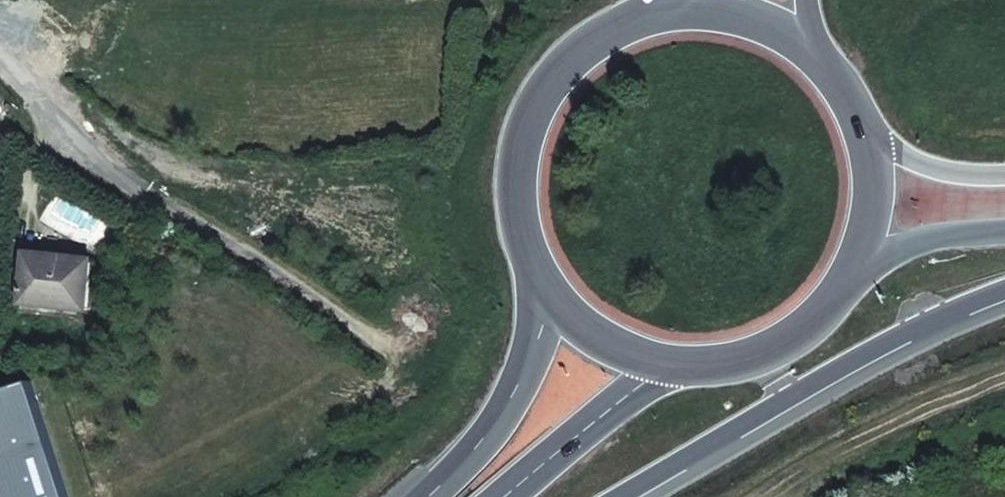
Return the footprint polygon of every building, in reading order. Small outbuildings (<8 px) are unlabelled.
[(24,257),(19,303),(85,310),(90,259),(48,255),(48,259),(24,257)] [(37,382),(0,394),(0,496),(74,496),(37,382)]
